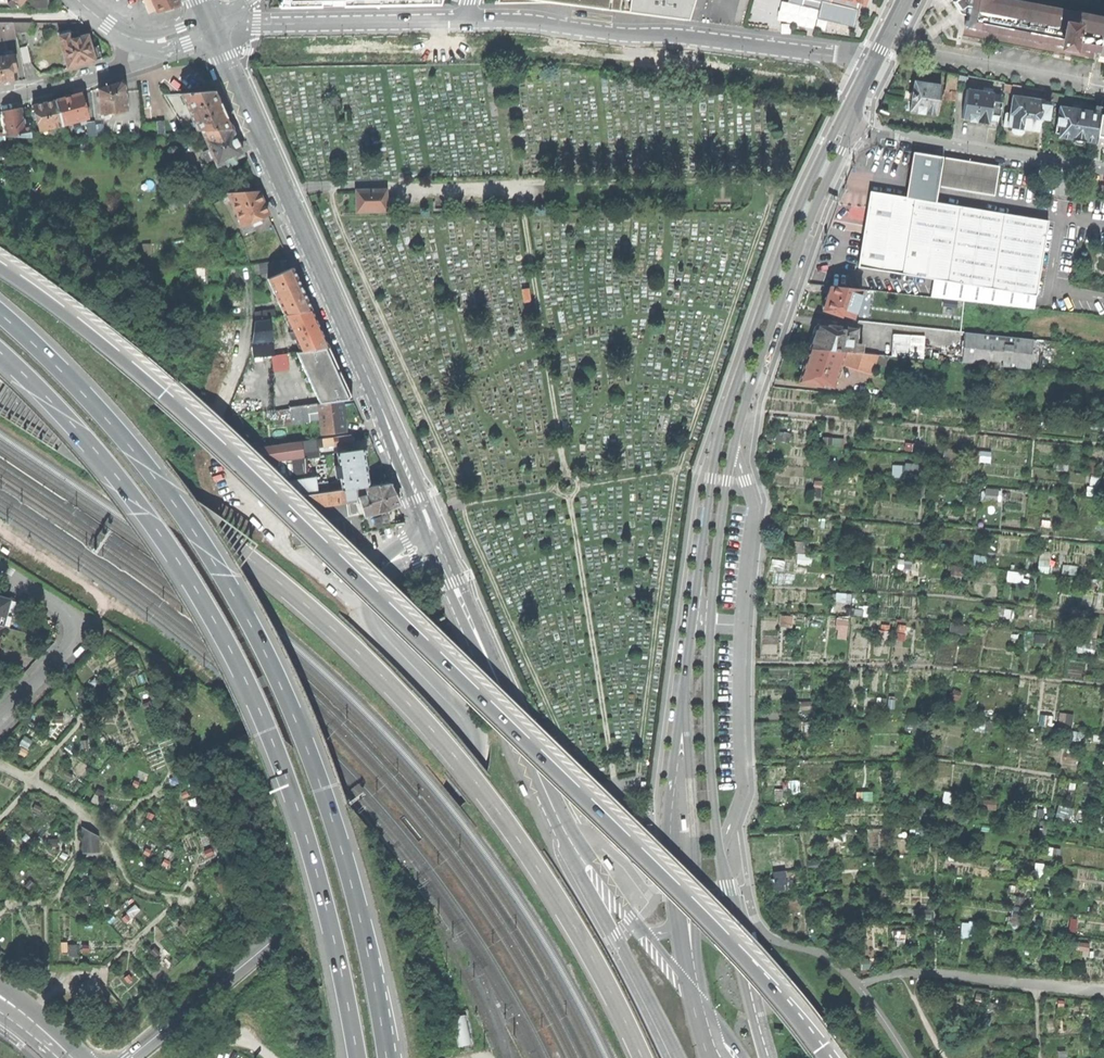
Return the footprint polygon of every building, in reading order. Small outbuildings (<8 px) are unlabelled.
[(30,8),(47,8),(47,0),(30,0),(30,8)] [(149,13),(157,10),(153,0),(144,0),(149,13)] [(157,10),(158,13),(180,6),(178,0),(153,0),(157,10)] [(787,3),(819,10),(816,18),(854,27),(858,9),(857,9),(858,3),(865,4),(866,0),(788,0),(787,3)] [(981,30),(1097,52),(1103,21),(1103,18),(1004,0),(956,0),(960,6),(968,19),(966,28),(981,30)] [(31,22),(13,23),(15,32),(32,32),(31,22)] [(13,23),(2,23),(6,39),(16,38),(15,32),(13,23)] [(59,37),(67,68),(101,59),(98,46),(91,48),(88,35),(80,38),(78,32),(68,35),(59,37)] [(20,48),(23,64),(31,62),(27,47),(20,48)] [(6,82),(18,80),(13,53),(0,55),(0,83),(6,82)] [(948,73),(946,91),(956,92),(959,75),(948,73)] [(960,76),(959,83),(966,84),(968,77),(960,76)] [(98,88),(101,114),(127,111),(124,81),(123,81),(110,85),(98,88)] [(911,105),(910,111),(918,112),(917,114),(924,115),(925,114),(937,116),(942,86),(915,82),(913,93),(912,93),(911,100),(912,100),(911,105)] [(1005,85),(1004,92),(1012,93),(1013,91),(1013,86),(1005,85)] [(983,122),(990,123),(990,121),(991,115),(1000,116),(1001,103),(993,102),(994,93),(993,93),(987,92),(983,92),(967,90),(963,119),(970,120),(970,122),(977,123),(977,121),(983,122)] [(956,92),(946,91),(944,100),(955,101),(956,92)] [(216,92),(182,94),(199,131),(203,130),(232,129),(223,107),(216,92)] [(1046,92),(1045,101),(1051,102),(1052,102),(1052,101),(1053,93),(1046,92)] [(55,100),(62,124),(88,117),(81,93),(68,97),(55,100)] [(1063,95),(1053,93),(1052,101),(1062,103),(1063,95)] [(1006,113),(1004,126),(1012,127),(1012,128),(1024,130),(1024,129),(1031,130),(1039,131),(1040,119),(1048,120),(1051,102),(1045,101),(1013,97),(1011,114),(1006,113)] [(33,105),(40,131),(62,125),(62,124),(55,100),(45,103),(33,105)] [(2,111),(6,136),(31,137),(30,124),(24,124),(23,119),(21,108),(11,110),(2,111)] [(1072,140),(1074,140),(1083,142),(1085,142),(1085,141),(1096,143),(1101,115),(1101,114),(1095,113),(1059,108),(1055,133),(1060,134),(1059,137),(1066,138),(1073,139),(1072,140)] [(1101,115),(1096,143),(1096,144),(1103,145),(1103,116),(1101,115)] [(156,121),(157,134),(165,133),(164,121),(156,121)] [(87,123),(88,136),(96,136),(95,124),(95,122),(87,123)] [(103,124),(95,124),(96,136),(104,135),(103,124)] [(237,140),(232,129),(203,130),(205,135),(211,149),(205,151),(209,159),(214,157),(218,166),(226,163),(228,167),(237,163),(236,159),(244,156),(237,140)] [(191,141),(205,135),(203,130),(199,131),(186,131),(191,141)] [(913,152),(908,181),(938,186),(943,157),(913,152)] [(999,166),(945,158),(941,187),(994,195),(999,166)] [(908,181),(906,198),(936,203),(938,186),(908,181)] [(215,184),(220,194),(229,194),(238,193),(238,182),(215,184)] [(356,190),(357,212),(387,211),(386,189),(356,190)] [(238,193),(229,194),(243,226),(251,223),(252,222),(263,218),(269,215),(264,202),(260,192),(238,193)] [(864,229),(858,267),(1036,296),(1048,221),(936,203),(906,198),(870,192),(864,229)] [(263,218),(252,222),(254,226),(265,221),(263,218)] [(251,223),(243,226),(247,234),(254,231),(251,223)] [(195,259),(195,268),(206,267),(222,266),(222,258),(195,259)] [(255,264),(256,275),(276,272),(275,262),(255,264)] [(207,285),(206,267),(195,268),(196,286),(207,285)] [(284,315),(311,310),(302,291),(292,268),(268,279),(284,315)] [(823,309),(822,310),(834,314),(841,316),(841,314),(853,318),(862,289),(830,286),(826,297),(825,297),(822,308),(823,309)] [(266,311),(267,317),(275,316),(274,309),(266,311)] [(319,328),(311,310),(284,315),(290,329),(288,330),(293,342),(295,340),(300,351),(328,347),(319,328)] [(255,320),(267,317),(266,311),(254,313),(255,320)] [(252,345),(253,357),(274,355),(272,337),(270,320),(255,322),(252,345)] [(810,348),(844,351),(848,352),(861,353),(862,344),(855,343),(857,328),(847,328),(847,327),(836,326),(826,325),(826,326),(818,325),(816,326),(815,326),(814,328),(813,330),(813,331),(812,333),(813,335),(814,337),(810,348)] [(964,333),(962,362),(1030,368),(1033,339),(964,333)] [(891,356),(908,357),(910,335),(893,334),(891,356)] [(910,335),(908,357),(923,358),(925,337),(910,335)] [(338,368),(328,347),(300,351),(295,352),(318,404),(341,401),(352,399),(338,368)] [(837,372),(844,351),(810,348),(807,358),(805,358),(802,360),(799,368),(800,372),(802,372),(798,382),(820,386),(822,383),(832,387),(837,372)] [(861,353),(848,352),(843,364),(872,374),(879,355),(861,353)] [(319,413),(322,433),(345,430),(343,416),(341,401),(318,404),(319,413)] [(925,404),(911,403),(911,411),(925,412),(925,404)] [(319,413),(318,404),(294,407),(295,418),(304,416),(304,415),(309,414),(319,413)] [(310,422),(309,414),(304,415),(304,416),(295,418),(294,407),(290,407),(291,409),(276,411),(278,426),(310,422)] [(1097,421),(1085,420),(1085,427),(1096,428),(1097,421)] [(773,440),(790,443),(791,433),(775,431),(773,440)] [(334,437),(335,445),(352,443),(351,435),(334,437)] [(323,447),(335,445),(334,437),(322,439),(323,447)] [(832,437),(823,437),(823,438),(828,438),(828,445),(822,445),(822,447),(830,448),(830,447),(841,447),(841,448),(843,448),(844,439),(832,438),(832,437)] [(300,442),(246,449),(248,466),(302,458),(301,449),(300,442)] [(920,445),(905,443),(904,451),(919,452),(920,445)] [(957,449),(945,448),(944,459),(956,460),(957,449)] [(356,488),(369,486),(366,466),(363,450),(337,453),(338,466),(335,466),(336,477),(340,477),(342,490),(343,490),(356,488)] [(855,460),(865,461),(866,452),(855,451),(855,460)] [(280,476),(287,475),(286,461),(278,462),(280,476)] [(280,478),(280,476),(278,462),(270,463),(272,479),(280,478)] [(919,465),(905,464),(905,465),(904,474),(918,475),(919,465)] [(905,465),(892,465),(891,477),(902,478),(904,478),(904,474),(905,465)] [(843,482),(853,483),(854,474),(844,474),(843,482)] [(318,493),(317,484),(316,478),(286,482),(288,497),(318,493)] [(822,481),(814,481),(813,488),(812,488),(810,500),(820,501),(822,481)] [(327,483),(317,484),(318,493),(329,492),(327,483)] [(397,506),(399,502),(394,492),(390,483),(369,486),(356,488),(359,499),(364,516),(397,506)] [(925,486),(912,484),(911,496),(923,497),(925,486)] [(356,488),(343,490),(345,501),(359,499),(356,488)] [(997,500),(998,490),(986,489),(985,500),(997,500)] [(343,490),(342,490),(329,492),(318,493),(288,497),(289,509),(345,501),(343,490)] [(808,542),(794,541),(793,548),(790,548),(790,552),(807,553),(807,552),(808,553),(808,542)] [(1039,552),(1039,560),(1049,561),(1050,553),(1039,552)] [(811,554),(797,553),(797,554),(795,554),(795,559),(797,559),(796,566),(811,567),(811,554)] [(986,557),(973,555),(971,565),(985,567),(986,557)] [(858,558),(841,556),(840,567),(857,569),(858,558)] [(783,571),(784,561),(772,559),(770,569),(783,571)] [(1038,571),(1048,572),(1049,561),(1039,560),(1038,571)] [(911,562),(899,561),(898,568),(910,569),(911,562)] [(963,567),(947,565),(947,568),(950,568),(949,574),(962,575),(963,567)] [(1076,567),(1063,566),(1062,574),(1075,575),(1076,567)] [(1021,574),(1007,572),(1006,579),(1020,581),(1021,574)] [(831,593),(830,602),(851,603),(851,594),(836,593),(836,594),(831,593)] [(2,626),(4,627),(11,600),(0,597),(0,625),(2,626)] [(852,608),(850,616),(854,616),(854,610),(861,610),(861,616),(861,617),(871,617),(872,606),(863,606),(863,607),(855,605),(855,608),(852,608)] [(793,616),(780,615),(779,627),(792,628),(793,616)] [(836,624),(835,629),(837,630),(837,638),(846,639),(848,619),(848,617),(839,616),(839,618),(836,618),(831,617),(830,624),(836,624)] [(967,625),(951,622),(949,632),(966,635),(967,625)] [(881,630),(877,630),(876,640),(890,642),(891,631),(889,631),(890,625),(881,624),(881,630)] [(1086,643),(1095,645),(1098,626),(1088,624),(1086,643)] [(906,626),(898,625),(896,640),(904,640),(906,626)] [(1047,636),(1029,634),(1028,637),(1035,638),(1035,641),(1046,643),(1047,636)] [(1095,645),(1086,643),(1077,642),(1076,652),(1094,654),(1095,645)] [(138,666),(130,669),(132,675),(140,672),(138,666)] [(87,687),(79,688),(80,697),(88,696),(87,687)] [(886,699),(877,698),(877,706),(886,706),(886,699)] [(151,700),(144,702),(146,709),(153,706),(151,700)] [(793,713),(812,713),(812,701),(793,702),(793,713)] [(1074,715),(1060,713),(1058,726),(1072,728),(1074,715)] [(1051,716),(1041,715),(1040,723),(1050,725),(1051,716)] [(804,721),(791,722),(790,733),(809,732),(809,722),(804,722),(804,721)] [(50,738),(56,728),(50,724),(43,733),(50,738)] [(29,749),(21,745),(18,752),(26,756),(29,749)] [(181,764),(171,768),(174,775),(184,771),(181,764)] [(75,773),(67,770),(64,776),(72,780),(75,773)] [(142,780),(135,777),(132,784),(140,787),(142,780)] [(783,793),(789,793),(789,791),(793,791),(793,789),(796,789),(795,781),(782,781),(782,789),(783,793)] [(107,789),(99,786),(96,793),(103,796),(107,789)] [(191,795),(188,788),(180,791),(183,798),(191,795)] [(793,794),(793,791),(789,791),(789,793),(783,793),(782,789),(774,789),(775,799),(783,799),(783,795),(793,794)] [(872,801),(872,791),(856,792),(856,801),(872,801)] [(198,802),(195,795),(188,798),(191,805),(198,802)] [(958,796),(947,795),(946,804),(956,805),(958,796)] [(120,805),(113,801),(109,809),(116,813),(120,805)] [(44,806),(36,802),(33,809),(40,813),(44,806)] [(998,805),(989,803),(988,810),(997,812),(998,805)] [(928,805),(919,805),(919,813),(929,813),(928,805)] [(1058,805),(1056,818),(1072,820),(1074,807),(1058,805)] [(1036,809),(1031,808),(1030,816),(1041,818),(1042,814),(1036,813),(1036,809)] [(156,812),(149,810),(146,818),(153,820),(156,812)] [(143,822),(136,817),(131,825),(138,829),(143,822)] [(98,850),(97,835),(80,827),(83,850),(98,850)] [(845,831),(834,832),(834,841),(845,841),(845,831)] [(153,850),(146,846),(143,853),(150,856),(153,850)] [(213,847),(205,850),(208,857),(215,854),(213,847)] [(964,852),(949,850),(948,860),(963,861),(964,852)] [(1054,854),(1044,853),(1043,859),(1053,861),(1054,854)] [(172,860),(165,856),(162,863),(169,866),(172,860)] [(605,858),(603,859),(610,868),(613,865),(608,859),(607,857),(605,858)] [(46,865),(39,859),(34,866),(41,871),(46,865)] [(818,868),(817,860),(808,862),(809,869),(818,868)] [(774,885),(787,884),(785,870),(784,870),(784,868),(786,868),(786,861),(773,862),(774,872),(773,872),(774,885)] [(1043,864),(1035,863),(1034,875),(1042,876),(1043,864)] [(224,872),(216,876),(219,882),(227,879),(224,872)] [(36,883),(31,878),(25,884),(30,889),(36,883)] [(227,880),(220,884),(223,890),(231,887),(227,880)] [(1025,898),(1016,897),(1015,906),(1022,907),(1024,907),(1025,898)] [(1015,906),(1013,906),(1011,915),(1020,917),(1022,907),(1015,906)] [(931,910),(919,909),(919,918),(931,919),(931,910)] [(133,919),(128,912),(122,917),(128,923),(133,919)] [(1068,932),(1075,933),(1077,919),(1070,918),(1068,932)] [(191,926),(184,920),(179,925),(186,931),(191,926)] [(960,938),(976,939),(977,922),(969,922),(968,924),(962,923),(960,938)] [(905,931),(893,930),(893,940),(894,940),(894,946),(905,946),(905,931)] [(1072,949),(1087,951),(1088,943),(1073,941),(1072,949)] [(79,943),(69,943),(69,951),(69,955),(80,954),(79,943)] [(162,951),(156,946),(151,951),(157,957),(162,951)] [(861,958),(861,969),(868,969),(868,967),(870,967),(870,961),(868,961),(868,958),(861,958)] [(456,1044),(469,1044),(469,1015),(456,1015),(456,1044)]
